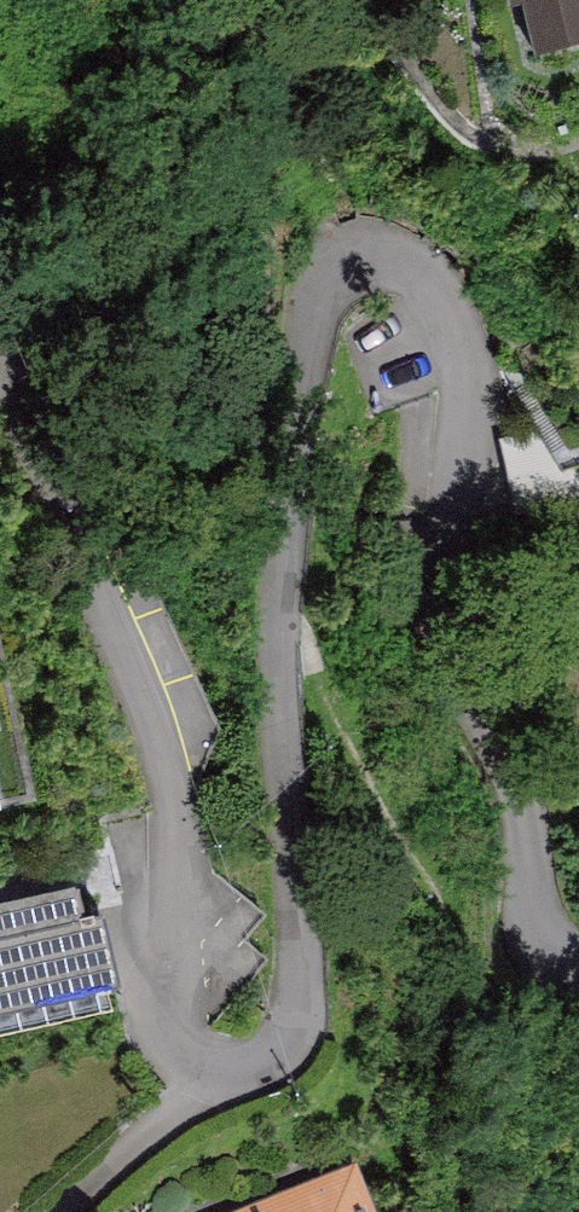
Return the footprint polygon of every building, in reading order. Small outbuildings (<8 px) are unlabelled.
[(512,10),(523,7),(537,58),(578,46),(578,0),(509,0),(512,10)] [(115,1001),(99,926),(82,929),(76,897),(0,913),(0,1025),(115,1001)] [(253,1211),(371,1211),(356,1173),(253,1211)]
